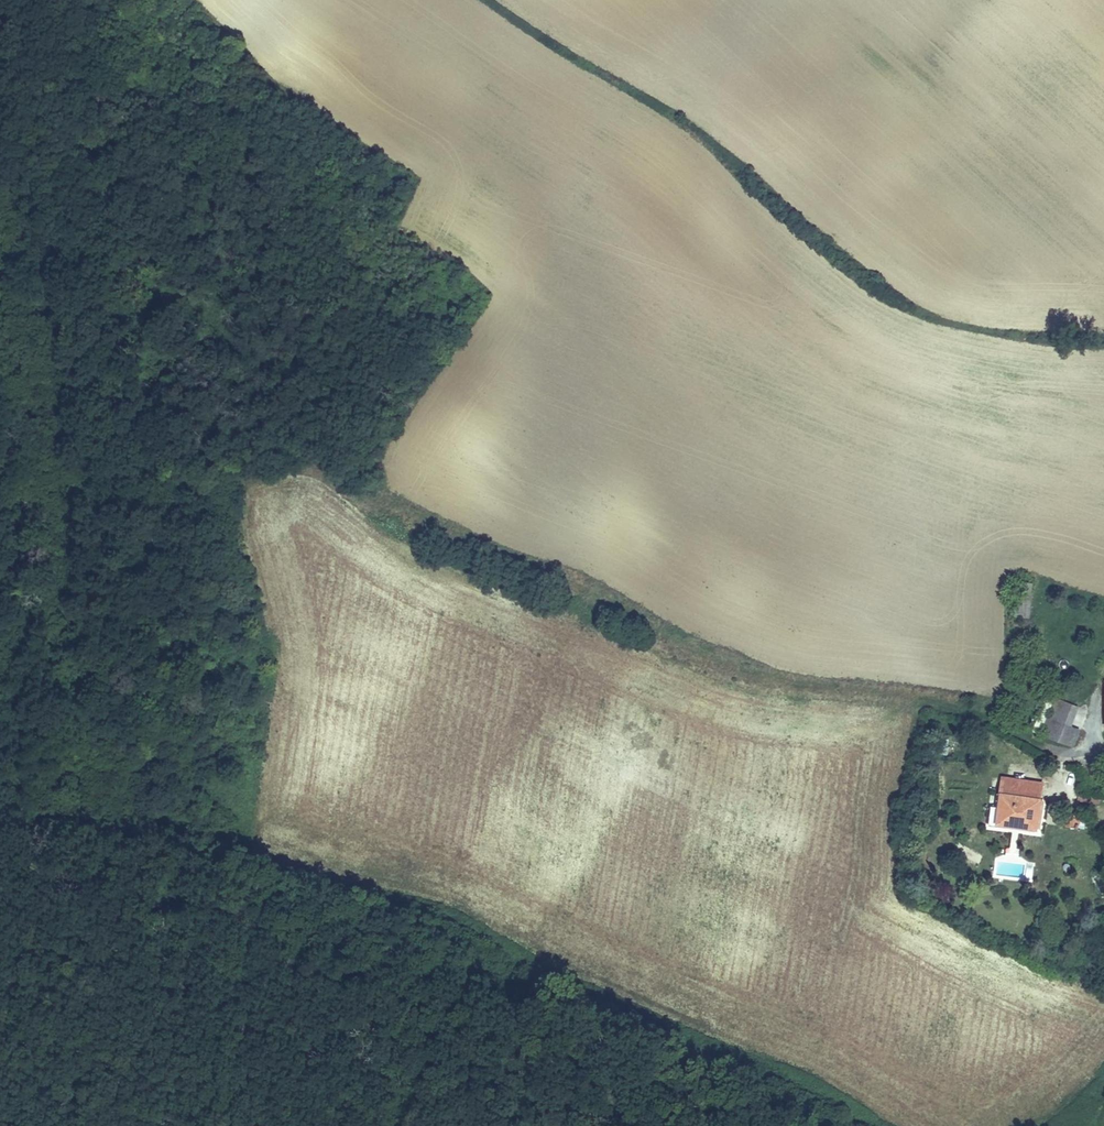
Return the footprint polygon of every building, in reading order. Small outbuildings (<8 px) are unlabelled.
[(1057,695),(1053,708),(1076,716),(1081,702),(1057,695)] [(1053,708),(1049,719),(1072,727),(1076,716),(1053,708)] [(1049,719),(1043,734),(1073,746),(1079,731),(1072,727),(1049,719)] [(1003,779),(1001,795),(1009,795),(1011,780),(1003,779)] [(1000,808),(991,808),(990,823),(1038,829),(1044,784),(1011,780),(1009,795),(1001,795),(1000,808)] [(1080,825),(1082,814),(1067,811),(1065,821),(1080,825)] [(1066,861),(1065,873),(1074,874),(1075,861),(1066,861)]
